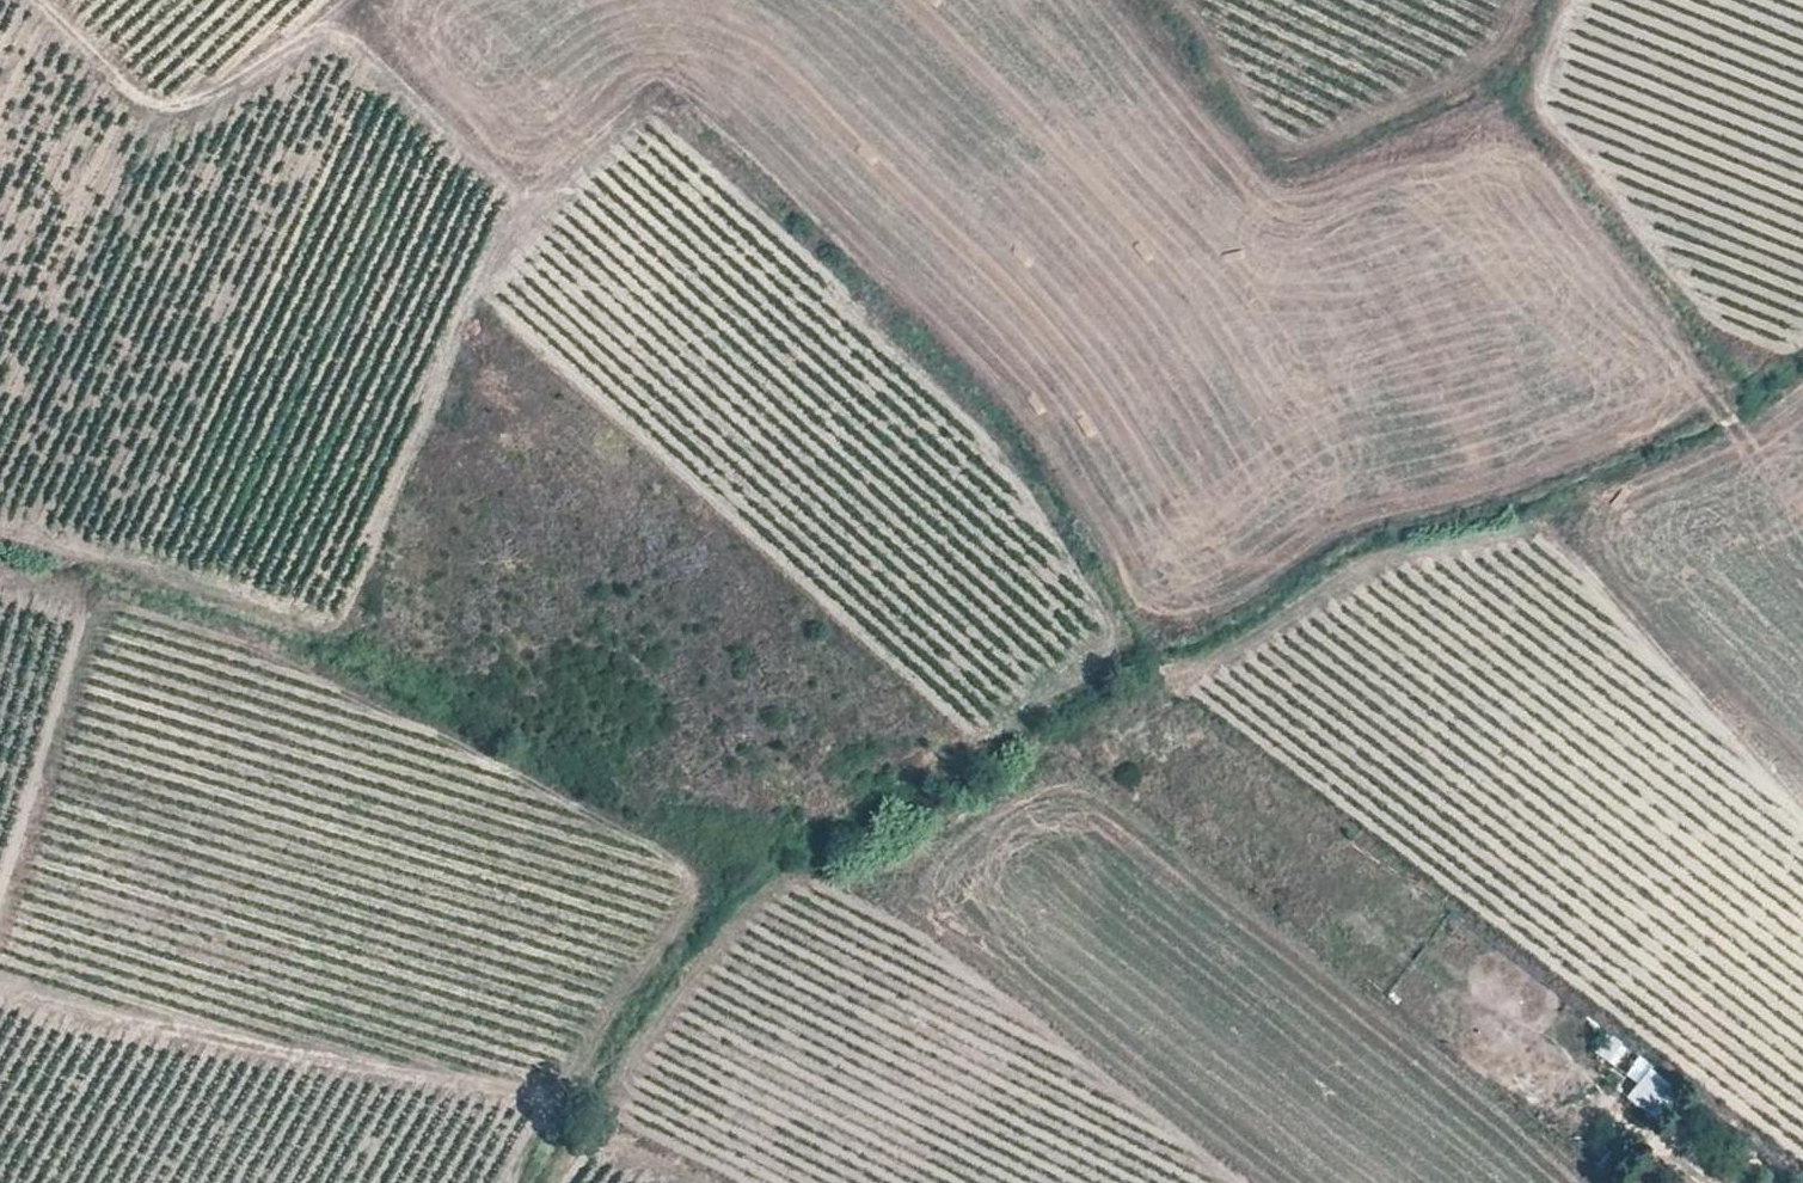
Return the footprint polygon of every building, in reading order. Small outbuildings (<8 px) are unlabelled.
[(1640,1066),(1620,1097),(1659,1122),(1680,1091),(1640,1066)]
